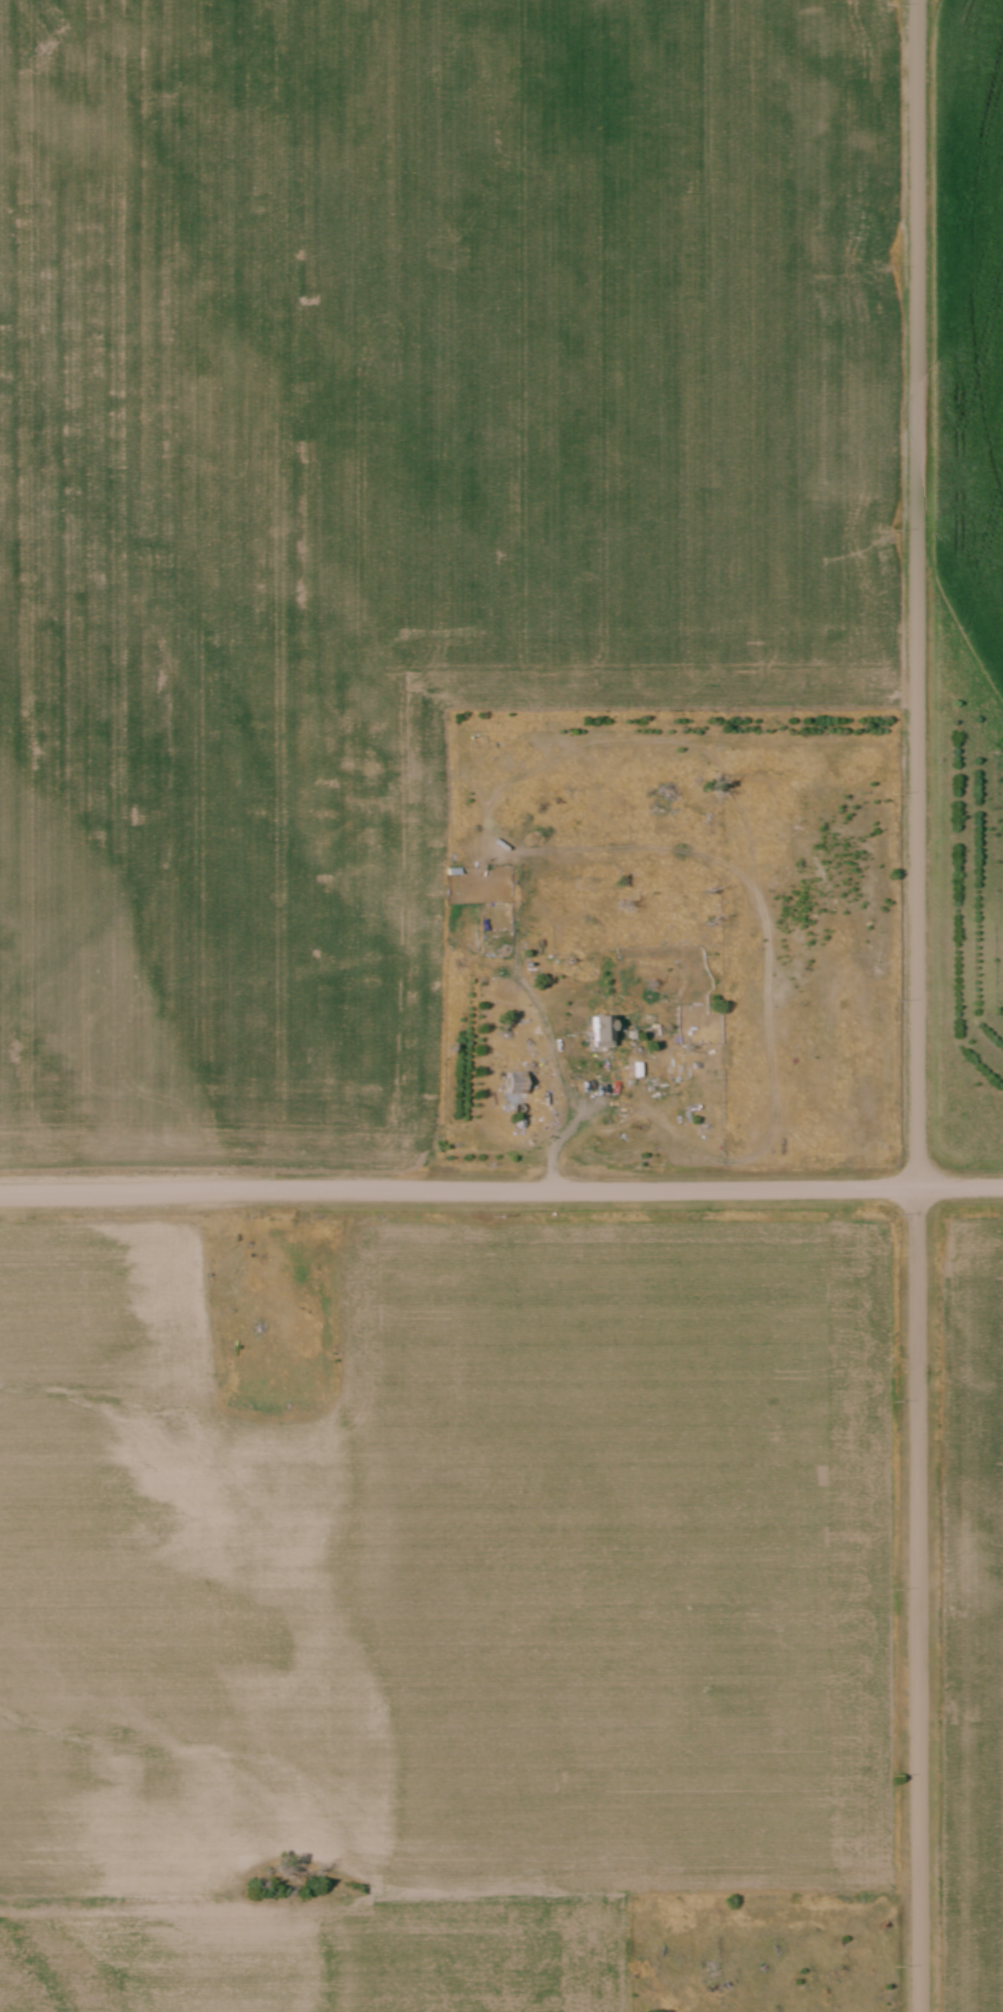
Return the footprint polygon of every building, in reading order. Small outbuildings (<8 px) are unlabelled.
[(616,1049),(616,1018),(596,1018),(596,1049),(616,1049)] [(528,1074),(510,1074),(510,1096),(528,1096),(528,1074)]
